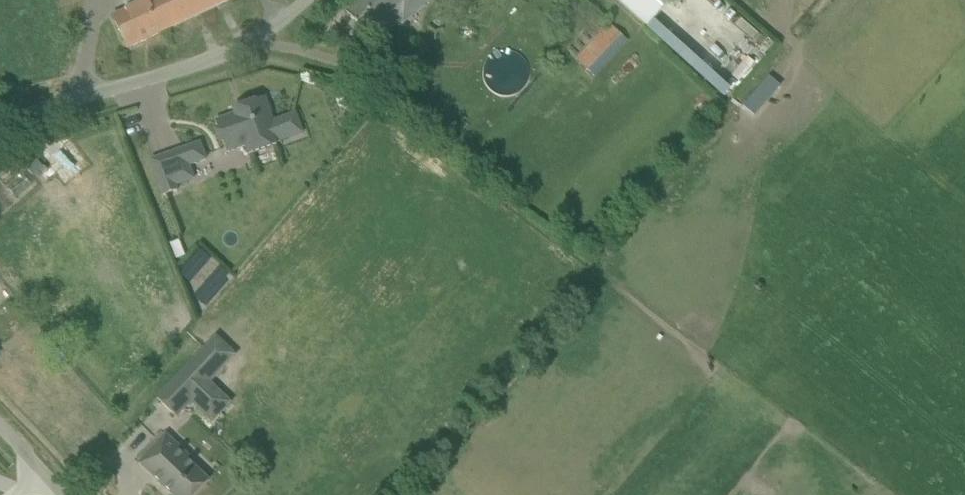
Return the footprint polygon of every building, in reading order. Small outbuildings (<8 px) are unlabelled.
[(137,6),(113,18),(128,50),(232,0),(144,0),(146,2),(137,6)] [(352,9),(370,33),(383,22),(407,23),(408,2),(411,0),(361,0),(352,9)] [(648,28),(674,0),(616,0),(648,28)] [(629,43),(611,25),(576,60),(595,79),(629,43)] [(523,63),(491,61),(489,90),(522,92),(523,63)] [(235,115),(216,122),(227,154),(245,148),(247,156),(277,145),(277,143),(284,140),(303,134),(296,114),(278,121),(273,122),(265,99),(233,110),(235,115)] [(168,156),(151,162),(164,197),(178,192),(174,182),(193,176),(190,167),(207,161),(202,146),(169,158),(168,156)] [(0,162),(0,164),(13,179),(24,170),(10,154),(0,162)] [(179,243),(170,246),(176,261),(185,258),(179,243)] [(206,350),(157,400),(177,419),(192,404),(201,394),(222,414),(232,404),(210,383),(212,382),(213,381),(225,369),(206,350)] [(167,435),(139,465),(171,494),(197,494),(209,482),(191,464),(195,461),(167,435)]
